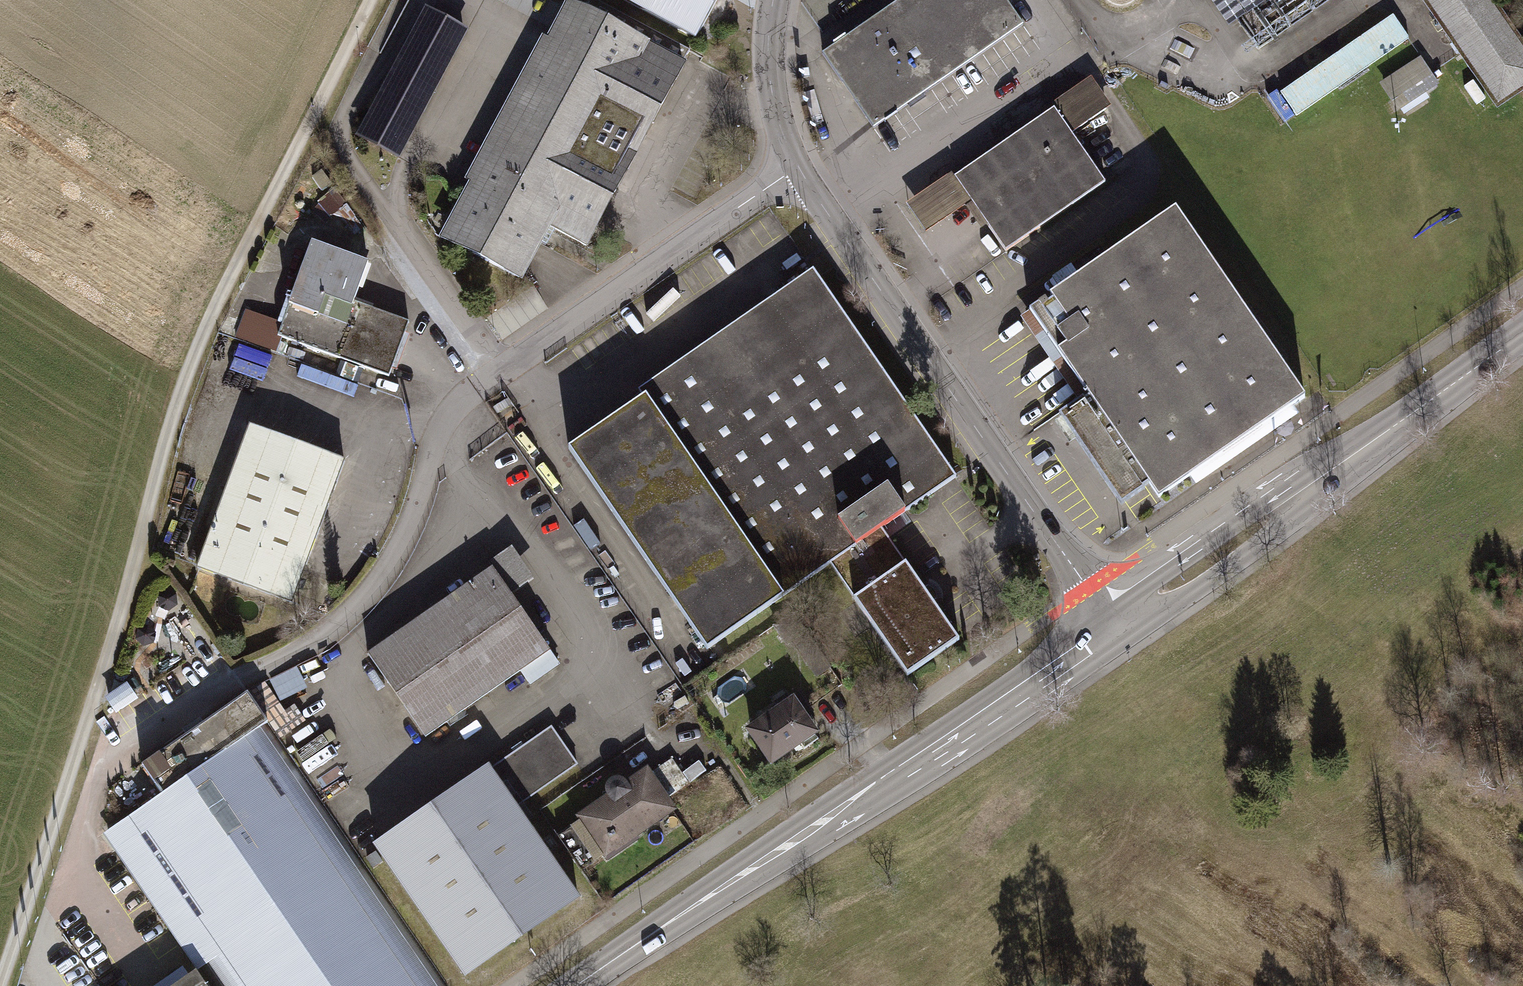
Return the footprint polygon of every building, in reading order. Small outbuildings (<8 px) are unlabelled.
[(436,236),(519,283),(549,230),(586,251),(692,63),(579,0),(568,0),(436,236)] [(698,37),(718,0),(628,0),(698,37)] [(1020,29),(1000,0),(901,0),(821,56),(873,131),(1020,29)] [(1522,92),(1522,43),(1493,0),(1423,0),(1461,55),(1498,109),(1522,92)] [(399,156),(468,30),(426,7),(357,134),(399,156)] [(1298,118),(1411,40),(1395,16),(1281,95),(1298,118)] [(1419,58),(1378,87),(1398,114),(1439,85),(1419,58)] [(973,203),(1006,249),(1105,182),(1054,107),(955,175),(973,203)] [(955,175),(906,206),(924,234),(973,203),(955,175)] [(1313,403),(1178,215),(1033,317),(1098,409),(1068,430),(1123,506),(1148,489),(1163,510),(1229,462),(1313,403)] [(390,378),(409,323),(359,305),(374,263),(312,241),(283,322),(247,310),(237,339),(275,353),(280,340),(390,378)] [(565,455),(703,653),(826,567),(906,682),(960,645),(879,530),(953,480),(815,282),(565,455)] [(345,461),(246,427),(195,573),(293,608),(345,461)] [(553,659),(490,568),(368,653),(432,744),(553,659)] [(816,725),(789,688),(741,721),(767,759),(816,725)] [(108,832),(119,848),(200,968),(173,985),(448,985),(249,692),(141,765),(162,796),(108,832)] [(553,729),(375,849),(466,982),(583,902),(520,808),(580,768),(553,729)] [(671,803),(641,761),(573,809),(602,851),(671,803)]
